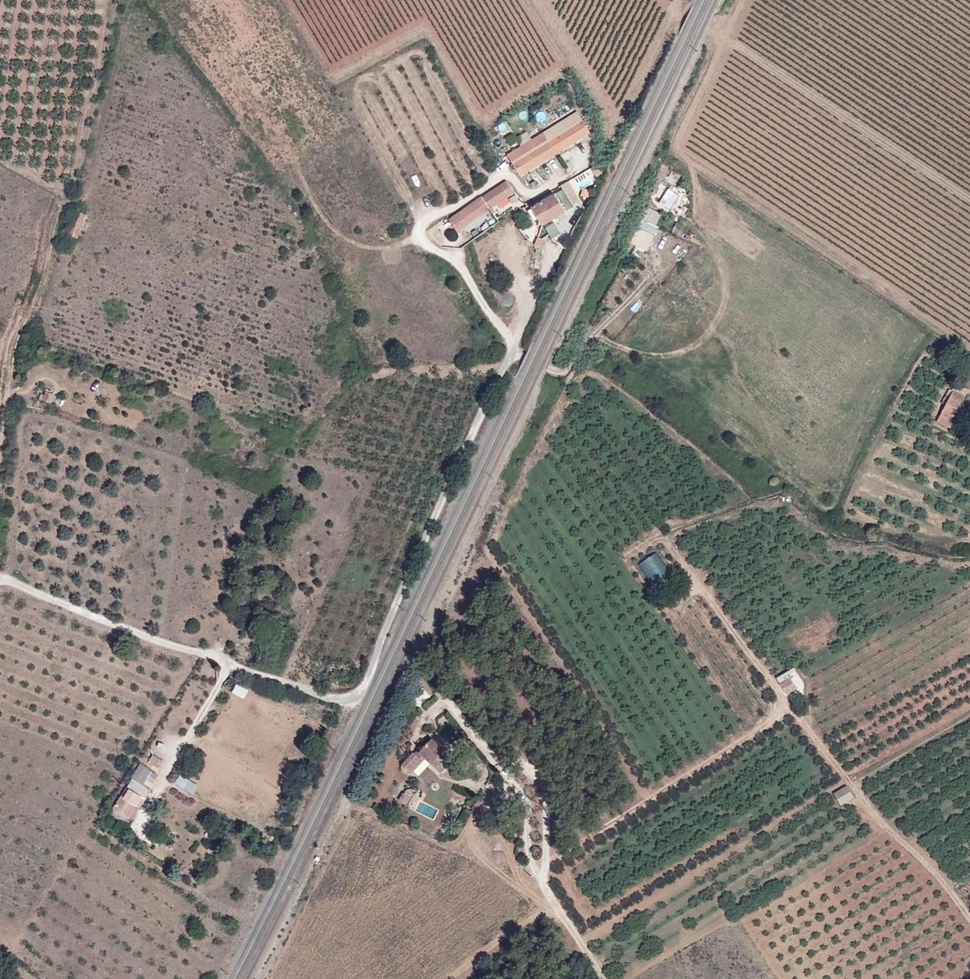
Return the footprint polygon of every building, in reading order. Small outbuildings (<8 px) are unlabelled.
[(590,133),(577,111),(507,155),(520,176),(590,133)] [(515,192),(506,179),(450,220),(458,232),(514,192),(515,192)] [(543,226),(567,211),(575,194),(574,192),(578,190),(575,184),(565,190),(564,190),(533,208),(534,210),(538,218),(543,226)] [(661,201),(671,207),(680,192),(670,186),(661,201)] [(567,211),(575,206),(572,201),(578,198),(575,194),(567,211)] [(653,235),(641,231),(636,246),(648,249),(653,235)] [(55,395),(46,391),(43,401),(51,404),(55,395)] [(961,397),(950,391),(933,422),(944,428),(945,427),(949,419),(954,410),(961,397)] [(949,419),(959,424),(963,415),(954,410),(949,419)] [(949,419),(945,427),(955,432),(959,424),(949,419)] [(798,687),(791,678),(781,684),(787,694),(798,687)] [(433,739),(421,751),(417,756),(414,753),(413,753),(402,766),(402,768),(404,769),(405,769),(407,769),(412,773),(426,758),(442,773),(455,758),(433,739)] [(162,760),(153,755),(149,761),(158,767),(162,760)] [(137,807),(140,809),(145,800),(146,800),(151,791),(149,789),(159,775),(142,763),(127,787),(128,788),(111,814),(127,824),(130,819),(129,819),(137,807)] [(182,773),(177,781),(195,792),(200,783),(182,773)] [(854,796),(848,785),(835,794),(841,804),(854,796)] [(410,796),(404,793),(400,800),(406,804),(410,796)] [(132,820),(140,809),(137,807),(129,819),(130,819),(132,820)]
